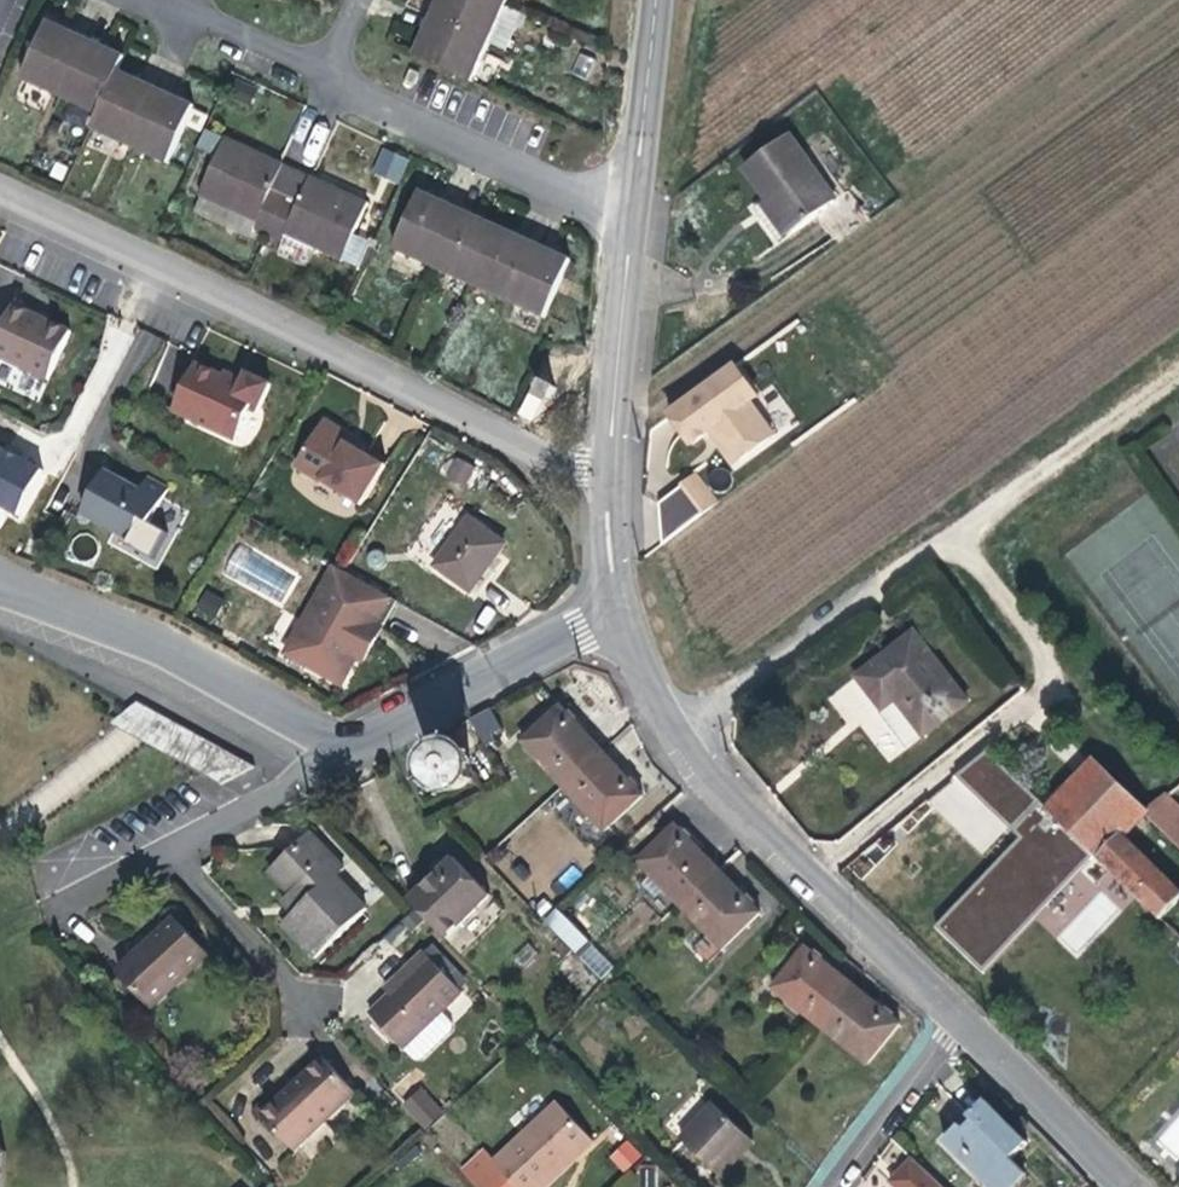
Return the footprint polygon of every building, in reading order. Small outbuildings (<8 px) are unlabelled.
[(507,7),(491,0),(440,0),(440,1),(432,17),(490,44),(507,7)] [(508,52),(524,16),(507,7),(490,44),(508,52)] [(472,82),(490,44),(432,17),(423,38),(415,56),(472,82)] [(60,97),(86,39),(65,29),(48,21),(21,80),(60,97)] [(118,71),(125,56),(107,48),(86,39),(60,97),(98,114),(118,71)] [(130,146),(157,88),(137,79),(118,71),(98,114),(91,129),(130,146)] [(170,164),(195,105),(179,98),(157,88),(130,146),(170,164)] [(216,157),(225,138),(213,132),(204,151),(216,157)] [(785,240),(839,201),(791,134),(744,168),(769,200),(756,209),(764,220),(781,243),(785,240)] [(268,234),(297,170),(284,165),(284,164),(265,155),(226,137),(225,138),(216,157),(199,195),(201,196),(194,213),(250,238),(254,228),(268,234)] [(371,172),(398,184),(409,158),(382,146),(371,172)] [(342,261),(369,203),(337,188),(310,176),(297,170),(268,234),(284,241),(287,234),(342,261)] [(431,266),(458,207),(445,201),(420,190),(393,248),(431,266)] [(469,283),(496,225),(474,215),(458,207),(431,266),(469,283)] [(507,300),(534,242),(513,233),(496,225),(469,283),(507,300)] [(372,243),(354,235),(343,260),(360,268),(372,243)] [(545,317),(572,259),(554,251),(534,242),(507,300),(545,317)] [(16,304),(0,339),(0,362),(49,384),(74,331),(39,315),(16,304)] [(236,439),(253,404),(261,407),(271,384),(249,374),(244,386),(229,379),(198,365),(176,411),(236,439)] [(759,398),(738,369),(672,416),(696,448),(715,435),(723,446),(736,465),(775,437),(751,404),(759,398)] [(552,402),(558,387),(543,381),(537,395),(552,402)] [(362,505),(386,466),(364,451),(348,441),(351,437),(325,421),(297,466),(362,505)] [(367,447),(351,437),(348,441),(364,451),(367,447)] [(0,448),(0,505),(20,516),(44,471),(18,457),(0,448)] [(468,484),(478,468),(462,459),(453,474),(468,484)] [(151,524),(170,489),(147,477),(139,489),(105,470),(82,513),(132,540),(143,519),(151,524)] [(663,545),(720,505),(696,475),(659,504),(663,545)] [(481,579),(507,544),(471,518),(437,565),(473,591),(481,579)] [(31,539),(24,554),(37,562),(45,547),(31,539)] [(374,644),(383,628),(377,624),(392,598),(346,571),(337,566),(288,653),(343,684),(358,658),(365,661),(374,644)] [(217,617),(226,601),(210,593),(201,608),(217,617)] [(908,749),(970,701),(916,632),(858,677),(886,713),(882,715),(908,749)] [(257,767),(138,702),(129,708),(119,717),(111,723),(201,773),(223,785),(257,767)] [(582,726),(563,705),(524,741),(565,786),(603,750),(582,726)] [(486,744),(504,729),(485,707),(467,721),(486,744)] [(453,768),(454,764),(454,761),(453,757),(451,753),(447,749),(444,746),(440,744),(436,743),(433,744),(430,745),(428,746),(424,748),(422,750),(419,755),(417,761),(417,764),(418,767),(419,771),(421,774),(424,777),(435,781),(438,781),(441,780),(445,779),(447,777),(450,774),(452,771),(453,768)] [(624,772),(603,750),(565,786),(606,831),(645,796),(624,772)] [(1041,805),(983,750),(958,775),(1023,838),(936,928),(984,974),(1096,859),(1041,805)] [(1123,837),(1145,813),(1146,809),(1089,755),(1041,805),(1096,859),(1158,918),(1178,897),(1178,891),(1123,837)] [(1166,790),(1146,809),(1145,813),(1178,847),(1178,803),(1166,790)] [(682,906),(720,869),(696,844),(677,825),(640,861),(658,881),(650,889),(670,911),(679,903),(682,906)] [(317,958),(369,909),(339,877),(347,870),(311,833),(288,854),(270,871),(291,893),(302,905),(294,913),(284,923),(317,958)] [(448,938),(493,896),(456,858),(432,880),(412,900),(448,938)] [(724,950),(762,912),(743,893),(720,869),(682,906),(724,950)] [(302,905),(291,893),(283,901),(294,913),(302,905)] [(552,907),(545,899),(533,909),(541,918),(552,907)] [(591,941),(559,909),(546,921),(578,953),(591,941)] [(424,919),(416,911),(404,922),(412,929),(424,919)] [(152,1008),(210,954),(176,918),(163,930),(164,932),(157,939),(152,943),(151,941),(118,971),(152,1008)] [(617,968),(591,941),(578,953),(605,981),(617,968)] [(821,1027),(855,985),(827,963),(807,946),(773,988),(821,1027)] [(404,1051),(465,992),(425,951),(411,964),(417,970),(392,994),(371,1013),(404,1051)] [(392,994),(417,970),(411,964),(396,979),(387,988),(392,994)] [(869,1065),(902,1023),(876,1002),(855,985),(821,1027),(869,1065)] [(295,1151),(358,1093),(324,1056),(304,1074),(262,1114),(295,1151)] [(401,1104),(425,1130),(445,1111),(420,1086),(401,1104)] [(1030,1143),(987,1101),(964,1123),(945,1141),(991,1186),(1016,1186),(1029,1174),(1014,1160),(1030,1143)] [(595,1142),(558,1103),(495,1161),(519,1186),(546,1186),(595,1142)] [(737,1161),(755,1142),(716,1103),(683,1139),(722,1177),(737,1161)] [(409,1139),(390,1157),(400,1168),(420,1151),(409,1139)] [(627,1139),(607,1155),(622,1172),(641,1156),(627,1139)] [(938,1180),(915,1158),(898,1176),(910,1186),(945,1186),(938,1180)] [(658,1173),(641,1173),(641,1186),(657,1186),(658,1173)] [(898,1176),(893,1182),(898,1186),(910,1186),(898,1176)]
